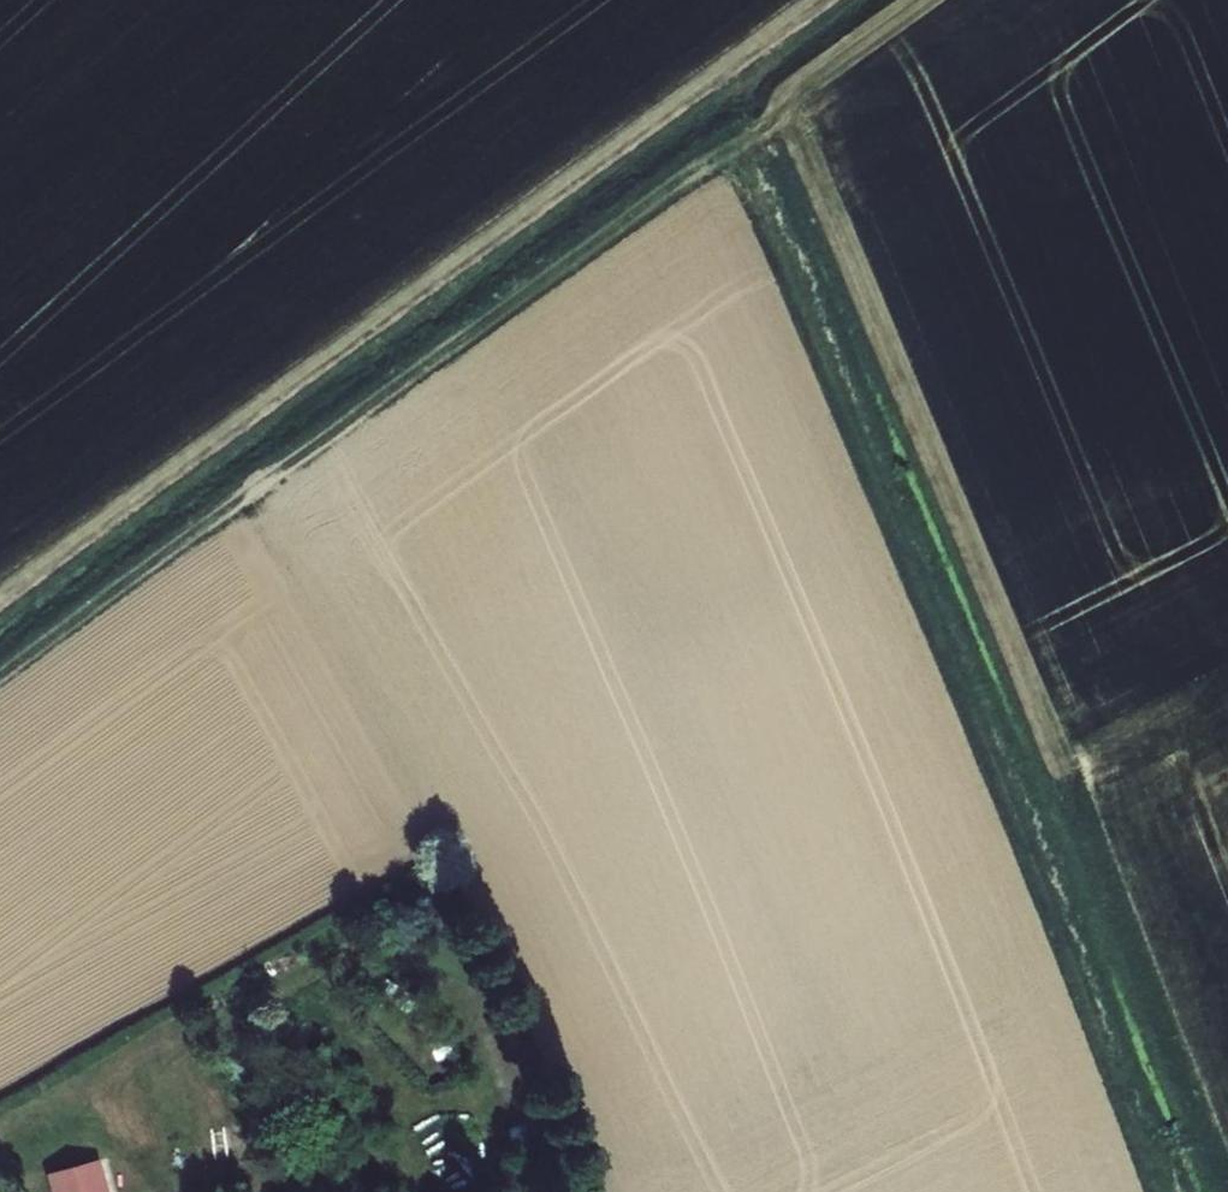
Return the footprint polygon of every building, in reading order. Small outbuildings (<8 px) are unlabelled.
[(98,1162),(51,1176),(55,1191),(106,1191),(98,1162)]
